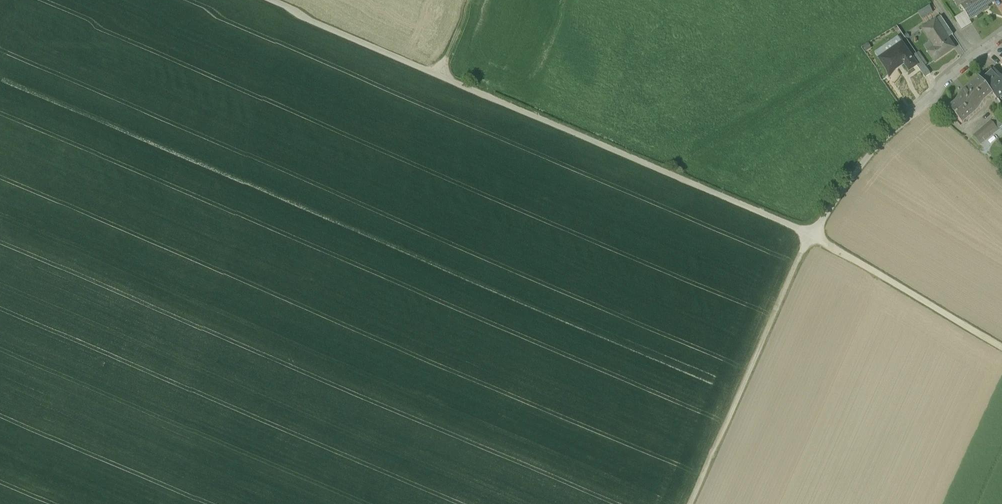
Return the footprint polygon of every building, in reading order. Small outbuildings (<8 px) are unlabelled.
[(960,4),(960,5),(965,12),(970,20),(983,12),(982,9),(994,1),(993,0),(966,0),(960,4)] [(918,14),(921,19),(936,10),(933,5),(918,14)] [(970,20),(965,12),(954,18),(962,30),(966,27),(972,24),(970,20)] [(940,16),(935,20),(945,35),(950,31),(940,16)] [(945,35),(935,20),(921,29),(934,48),(928,52),(934,62),(954,48),(945,35)] [(911,57),(897,37),(875,53),(889,73),(904,63),(909,70),(916,65),(917,65),(911,57)] [(866,47),(870,52),(877,47),(873,42),(866,47)] [(930,74),(916,53),(911,57),(917,65),(916,65),(925,77),(930,74)] [(982,81),(993,94),(997,99),(1001,95),(1001,80),(994,71),(982,81)] [(979,78),(949,104),(962,120),(993,94),(982,81),(979,78)] [(1000,120),(994,113),(991,117),(997,124),(1000,120)] [(983,135),(985,137),(990,132),(989,130),(997,124),(991,117),(973,132),(979,139),(983,135)]
